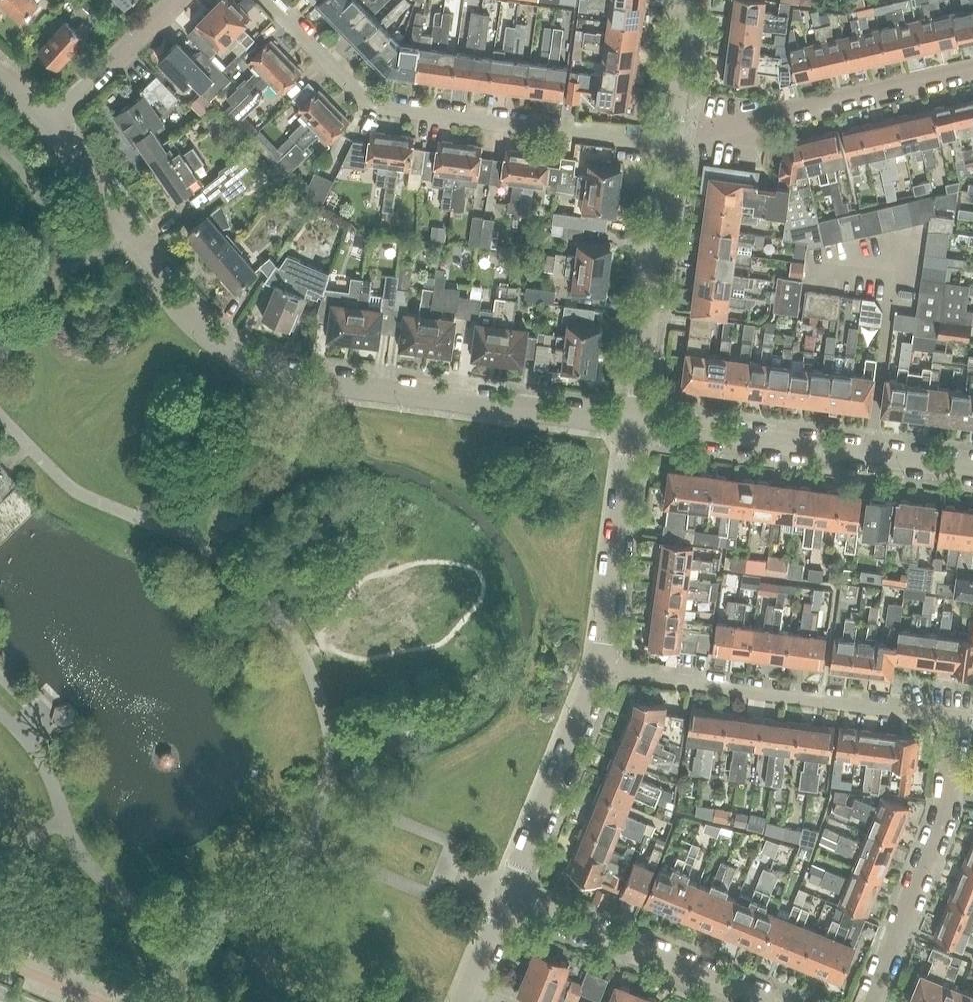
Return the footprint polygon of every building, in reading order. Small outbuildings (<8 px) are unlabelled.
[(23,21),(39,4),(35,0),(0,0),(0,1),(23,21)] [(82,6),(89,12),(97,4),(93,0),(88,0),(82,6)] [(251,17),(250,16),(251,15),(247,11),(246,12),(234,0),(219,0),(215,4),(217,5),(212,9),(248,45),(255,39),(243,25),(251,17)] [(316,5),(326,15),(328,14),(331,17),(349,0),(321,0),(316,5)] [(331,17),(334,20),(332,22),(342,32),(374,1),(373,0),(349,0),(331,17)] [(342,32),(344,31),(346,33),(345,35),(355,45),(379,21),(373,15),(388,0),(375,0),(374,1),(342,32)] [(355,45),(356,44),(359,47),(358,48),(367,58),(391,34),(385,28),(411,3),(408,0),(401,0),(379,22),(379,21),(355,45)] [(578,10),(588,11),(589,6),(590,0),(579,0),(579,4),(579,5),(578,10)] [(642,11),(642,5),(603,0),(590,0),(589,6),(600,8),(600,9),(610,10),(608,22),(642,26),(644,11),(642,11)] [(766,0),(732,0),(730,11),(732,11),(731,16),(787,24),(788,16),(773,14),(773,13),(764,12),(766,0)] [(902,8),(906,7),(905,0),(904,0),(893,3),(894,10),(902,8)] [(916,20),(923,53),(936,50),(935,48),(941,47),(930,0),(910,0),(912,6),(922,4),(925,18),(916,20)] [(952,14),(951,12),(941,15),(938,1),(942,0),(930,0),(941,47),(946,46),(946,48),(959,45),(952,14)] [(952,14),(959,45),(972,42),(972,40),(972,15),(969,0),(961,0),(963,12),(952,14)] [(780,3),(778,14),(788,15),(789,16),(790,4),(789,4),(780,3)] [(894,10),(893,3),(874,7),(876,14),(886,12),(894,10)] [(794,8),(792,19),(802,19),(799,8),(794,8)] [(894,10),(905,55),(910,54),(910,56),(923,53),(916,20),(905,23),(902,8),(894,10)] [(187,34),(201,49),(210,58),(221,48),(223,49),(228,44),(238,55),(239,54),(248,45),(212,9),(208,13),(207,12),(194,24),(196,26),(187,34)] [(894,10),(886,12),(889,27),(880,29),(887,61),(900,58),(899,56),(905,55),(894,10)] [(434,81),(435,76),(442,24),(441,24),(443,12),(436,11),(434,24),(431,48),(420,47),(415,81),(429,82),(429,80),(434,81)] [(818,11),(811,12),(815,28),(822,26),(819,11),(818,11)] [(423,25),(425,14),(416,12),(414,24),(423,25)] [(452,85),(457,52),(447,50),(452,13),(443,12),(441,24),(442,24),(435,76),(434,81),(439,82),(439,84),(452,85)] [(465,53),(457,52),(452,85),(466,87),(466,85),(471,86),(480,13),(471,12),(465,53)] [(476,89),(489,90),(494,56),(485,55),(490,14),(480,13),(471,86),(476,87),(476,89)] [(787,24),(731,16),(731,22),(729,22),(727,37),(761,41),(762,31),(771,32),(771,31),(786,33),(787,24)] [(887,61),(880,29),(870,31),(866,16),(859,18),(869,63),(874,62),(874,64),(887,61)] [(844,37),(851,69),(864,66),(864,64),(869,63),(859,18),(850,20),(853,35),(844,37)] [(90,30),(83,24),(76,31),(66,22),(40,51),(42,52),(41,55),(47,60),(49,59),(57,66),(58,68),(69,56),(70,56),(85,39),(83,38),(91,30),(90,29),(90,30)] [(520,60),(522,46),(525,47),(528,23),(517,22),(516,26),(508,91),(509,91),(508,93),(526,95),(530,61),(520,60)] [(597,33),(585,31),(584,39),(637,46),(638,41),(640,41),(642,26),(608,22),(607,33),(597,32),(597,33)] [(402,45),(397,78),(410,80),(411,78),(415,78),(414,80),(415,81),(420,47),(423,25),(414,24),(411,45),(402,45)] [(851,69),(844,37),(833,39),(830,24),(822,26),(833,71),(838,70),(838,72),(851,69)] [(505,44),(503,58),(494,56),(489,90),(502,92),(503,90),(508,91),(516,26),(507,25),(505,44)] [(822,26),(815,28),(814,28),(817,43),(808,45),(815,77),(828,74),(828,72),(833,71),(822,26)] [(564,90),(567,66),(557,65),(559,51),(561,51),(564,29),(553,27),(552,32),(553,32),(552,36),(550,51),(544,96),(549,96),(549,98),(563,100),(564,90)] [(793,29),(790,29),(788,46),(793,66),(794,72),(797,82),(798,82),(797,79),(802,78),(802,80),(815,77),(808,45),(797,48),(793,29)] [(575,38),(575,39),(584,40),(584,39),(585,31),(576,30),(575,38)] [(391,34),(367,58),(376,66),(385,77),(392,78),(393,76),(397,76),(396,78),(397,78),(402,45),(401,44),(391,34)] [(542,49),(542,50),(550,51),(552,36),(544,34),(542,49)] [(775,34),(774,43),(776,43),(785,44),(786,36),(785,35),(775,34)] [(776,64),(788,62),(786,56),(782,57),(775,56),(768,55),(768,54),(759,53),(761,41),(727,37),(725,52),(727,52),(726,58),(776,64)] [(248,45),(239,54),(246,61),(247,62),(247,63),(250,66),(256,72),(248,80),(246,78),(237,86),(246,95),(285,57),(281,54),(283,52),(270,39),(263,45),(264,46),(263,47),(255,39),(248,45)] [(603,63),(636,67),(638,52),(636,52),(637,46),(584,39),(584,40),(583,47),(595,49),(595,50),(604,52),(603,63)] [(222,70),(210,58),(201,49),(200,49),(202,51),(194,59),(178,42),(159,60),(186,88),(192,82),(201,92),(203,89),(212,98),(231,80),(222,70)] [(776,43),(775,56),(782,57),(786,56),(785,44),(776,43)] [(539,95),(544,96),(550,51),(542,50),(540,63),(530,61),(526,95),(539,97),(539,95)] [(279,95),(295,78),(296,79),(303,73),(290,59),(288,61),(285,57),(246,95),(234,106),(235,107),(227,114),(237,124),(263,99),(259,96),(270,86),(279,95)] [(778,74),(781,85),(793,82),(791,73),(788,62),(776,64),(726,58),(725,63),(723,63),(721,79),(755,83),(756,71),(778,74)] [(571,72),(570,79),(578,81),(582,81),(631,88),(632,82),(634,83),(636,67),(603,63),(601,74),(592,73),(592,74),(571,72)] [(148,85),(149,85),(148,84),(140,92),(144,97),(129,107),(128,105),(122,110),(123,111),(115,116),(116,117),(117,117),(126,132),(134,143),(138,140),(159,170),(173,160),(168,152),(177,146),(170,135),(162,140),(155,130),(165,123),(151,103),(159,97),(169,108),(179,98),(157,76),(156,76),(160,80),(151,88),(148,85)] [(570,79),(567,101),(579,102),(581,90),(582,81),(578,81),(570,79)] [(631,88),(582,81),(581,90),(599,93),(597,105),(613,107),(613,109),(630,111),(633,93),(631,93),(631,88)] [(331,102),(318,88),(295,111),(304,120),(290,134),(297,141),(333,106),(329,103),(331,102)] [(202,92),(193,101),(204,112),(212,104),(202,92)] [(971,102),(965,103),(965,101),(952,104),(952,106),(959,135),(970,133),(972,146),(972,110),(971,102)] [(959,135),(952,106),(947,107),(946,105),(933,108),(941,140),(951,137),(957,161),(964,159),(962,150),(959,135)] [(275,163),(287,175),(313,150),(308,145),(318,135),(327,144),(343,127),(344,128),(350,121),(338,109),(336,110),(333,106),(297,141),(283,156),(275,163)] [(915,115),(927,165),(935,163),(930,144),(941,141),(941,140),(933,108),(920,111),(920,113),(915,115)] [(914,147),(918,161),(925,159),(927,165),(915,115),(910,116),(910,114),(897,117),(905,150),(914,147)] [(905,150),(897,117),(884,120),(884,122),(879,123),(893,179),(901,177),(895,152),(905,150)] [(893,179),(879,123),(874,124),(874,122),(861,125),(868,158),(869,158),(870,163),(879,161),(884,181),(893,179)] [(253,125),(246,132),(252,138),(259,131),(253,125)] [(843,129),(842,129),(853,174),(861,172),(859,160),(868,158),(861,125),(848,128),(849,130),(844,131),(843,129)] [(835,166),(846,163),(839,132),(838,132),(838,130),(824,133),(824,135),(819,136),(833,193),(835,206),(837,216),(851,213),(848,201),(843,202),(835,166)] [(374,198),(384,200),(393,136),(388,135),(388,133),(370,131),(368,142),(354,140),(341,165),(367,168),(367,164),(379,165),(374,198)] [(290,134),(276,148),(283,156),(297,141),(290,134)] [(393,136),(384,200),(383,210),(391,211),(394,211),(399,168),(411,170),(410,171),(422,173),(424,160),(425,150),(414,148),(416,137),(398,135),(397,137),(393,136)] [(833,193),(819,136),(814,137),(814,136),(800,139),(810,183),(811,183),(809,172),(818,170),(824,195),(833,193)] [(779,179),(781,179),(781,183),(779,183),(778,185),(790,187),(789,196),(804,197),(805,198),(814,196),(810,183),(800,139),(800,141),(795,142),(795,140),(784,142),(779,179)] [(453,195),(460,145),(455,144),(456,142),(437,140),(436,151),(425,150),(424,160),(422,173),(421,177),(433,179),(432,186),(444,187),(444,194),(453,195)] [(465,146),(460,145),(453,195),(451,208),(465,210),(466,195),(464,195),(466,184),(478,186),(479,181),(489,183),(492,158),(482,157),(483,146),(465,144),(465,146)] [(159,170),(154,174),(155,175),(155,174),(167,192),(169,195),(171,194),(170,193),(173,191),(178,198),(186,193),(202,181),(194,171),(205,163),(193,147),(183,154),(177,146),(168,152),(173,160),(159,170)] [(964,159),(972,157),(972,148),(962,150),(964,159)] [(523,153),(523,151),(505,149),(503,160),(492,158),(489,183),(502,184),(503,182),(514,184),(512,201),(509,201),(508,211),(520,212),(527,154),(523,153)] [(556,193),(558,183),(560,167),(550,166),(551,155),(533,153),(532,155),(527,154),(520,212),(530,214),(531,205),(532,205),(534,186),(545,188),(544,192),(556,193)] [(219,192),(241,176),(251,168),(242,157),(220,169),(220,174),(202,188),(210,199),(219,192)] [(614,162),(613,164),(589,161),(587,176),(574,174),(576,159),(561,157),(560,167),(558,183),(620,191),(620,188),(618,187),(619,183),(621,183),(623,163),(614,162)] [(967,175),(965,162),(964,159),(957,161),(955,161),(959,181),(967,175)] [(710,181),(708,181),(707,191),(709,191),(708,195),(706,196),(705,206),(759,213),(787,217),(785,228),(819,220),(814,196),(805,198),(804,197),(789,196),(790,187),(778,185),(778,186),(777,185),(776,190),(757,188),(759,177),(709,170),(709,171),(711,172),(710,181)] [(323,205),(329,190),(333,181),(315,172),(310,181),(307,191),(314,199),(323,205)] [(863,178),(861,172),(853,174),(854,180),(863,178)] [(248,185),(241,176),(219,192),(226,201),(248,185)] [(913,184),(912,185),(915,194),(932,190),(930,180),(913,184)] [(960,181),(945,184),(947,191),(958,189),(960,181)] [(607,216),(606,218),(616,219),(619,199),(617,199),(617,194),(619,194),(620,191),(558,183),(556,193),(584,197),(582,212),(597,214),(607,216)] [(936,195),(935,206),(955,208),(958,191),(947,193),(936,195)] [(930,215),(936,215),(933,195),(908,201),(913,223),(929,219),(930,215)] [(913,223),(908,201),(894,204),(898,226),(913,223)] [(206,249),(204,251),(212,261),(233,241),(222,228),(231,225),(223,203),(210,214),(208,211),(197,220),(200,223),(188,233),(200,247),(202,245),(206,249)] [(898,226),(894,204),(877,208),(882,230),(898,226)] [(759,213),(705,206),(704,207),(706,207),(706,211),(704,211),(702,227),(739,232),(739,231),(741,220),(757,222),(759,213)] [(882,230),(877,208),(862,212),(866,233),(882,230)] [(960,208),(959,217),(972,219),(972,210),(960,208)] [(586,215),(554,211),(553,223),(585,227),(586,215)] [(855,236),(866,233),(862,212),(850,214),(855,236)] [(844,238),(855,236),(850,214),(839,217),(844,238)] [(952,232),(953,218),(936,215),(930,215),(929,219),(928,229),(949,232),(952,232)] [(481,246),(485,217),(473,216),(469,245),(481,246)] [(844,238),(839,217),(837,217),(837,216),(819,221),(823,243),(844,238)] [(485,217),(481,246),(492,248),(496,219),(485,217)] [(819,220),(785,228),(784,237),(808,240),(807,246),(823,243),(819,221),(819,220)] [(551,234),(584,238),(585,227),(553,223),(551,234)] [(753,243),(755,244),(765,245),(767,235),(739,231),(739,232),(702,227),(704,228),(703,231),(701,231),(699,248),(751,255),(753,243)] [(949,232),(928,229),(925,254),(945,256),(949,232)] [(444,241),(445,232),(432,230),(431,240),(444,241)] [(259,270),(233,241),(212,261),(220,270),(223,268),(226,273),(224,275),(226,277),(223,280),(232,290),(235,287),(237,289),(249,278),(252,279),(254,277),(254,275),(259,270)] [(610,263),(613,243),(603,242),(602,248),(578,245),(576,255),(556,253),(556,255),(555,264),(609,271),(610,267),(608,267),(608,263),(610,263)] [(762,256),(753,255),(751,255),(699,248),(701,249),(700,253),(698,252),(696,269),(734,274),(735,263),(760,266),(762,256)] [(265,314),(274,318),(273,321),(273,320),(272,321),(290,329),(294,319),(299,308),(302,310),(308,297),(297,293),(303,280),(318,287),(317,291),(324,294),(327,287),(332,271),(330,270),(329,273),(301,260),(301,259),(288,254),(280,266),(276,263),(269,274),(270,275),(265,281),(276,286),(273,294),(272,296),(263,317),(264,318),(264,317),(265,314)] [(548,254),(547,262),(555,264),(556,255),(548,254)] [(948,257),(945,256),(925,254),(923,266),(947,269),(947,266),(948,257)] [(432,353),(435,353),(436,353),(435,355),(449,357),(455,316),(441,314),(442,306),(456,308),(458,295),(460,295),(461,288),(443,285),(447,257),(439,256),(436,279),(435,282),(426,349),(433,349),(432,353)] [(947,266),(963,268),(965,259),(948,257),(947,266)] [(262,267),(269,274),(276,263),(272,259),(262,267)] [(547,262),(545,271),(554,272),(555,264),(547,262)] [(805,263),(794,262),(792,277),(803,278),(805,263)] [(609,271),(555,264),(554,272),(554,274),(574,276),(572,292),(596,295),(596,297),(606,298),(608,279),(606,279),(607,274),(609,274),(609,271)] [(407,309),(412,268),(401,266),(400,276),(399,275),(395,307),(407,309)] [(947,269),(923,266),(921,278),(945,281),(947,269)] [(693,290),(743,297),(745,285),(753,286),(755,277),(734,274),(696,269),(696,270),(698,270),(698,274),(696,274),(693,290)] [(387,274),(384,297),(383,306),(395,307),(399,275),(387,274)] [(803,278),(779,275),(775,305),(799,308),(803,278)] [(331,321),(329,341),(343,343),(343,341),(346,342),(347,338),(354,339),(362,279),(351,277),(348,302),(335,301),(337,289),(327,287),(324,294),(315,319),(331,321)] [(407,310),(402,341),(401,351),(415,353),(415,351),(420,351),(420,348),(426,349),(435,282),(436,279),(427,278),(426,287),(424,287),(420,312),(407,310)] [(945,281),(921,278),(920,290),(944,294),(945,281)] [(362,279),(354,339),(361,340),(360,343),(363,344),(363,346),(377,348),(383,307),(383,306),(384,297),(371,295),(373,280),(362,279)] [(940,319),(971,324),(971,325),(972,325),(972,310),(967,309),(970,285),(945,281),(944,294),(942,306),(940,318),(940,319)] [(500,284),(498,296),(507,297),(508,285),(500,284)] [(508,285),(507,297),(516,298),(517,287),(508,285)] [(471,286),(470,297),(482,298),(483,287),(471,286)] [(555,290),(526,287),(524,301),(554,304),(555,290)] [(691,312),(700,313),(728,316),(730,305),(751,308),(755,304),(756,299),(747,298),(748,297),(743,297),(693,290),(693,291),(695,291),(695,295),(693,294),(691,312)] [(803,314),(815,316),(818,291),(806,290),(803,314)] [(920,290),(918,303),(942,306),(944,294),(920,290)] [(818,291),(815,316),(827,317),(830,293),(818,291)] [(830,293),(827,317),(839,319),(842,294),(830,293)] [(458,295),(456,308),(455,316),(467,317),(470,297),(460,295),(458,295)] [(492,324),(488,324),(478,323),(473,360),(487,362),(487,360),(491,361),(491,357),(498,358),(507,297),(498,296),(496,296),(492,324)] [(479,319),(480,309),(482,298),(470,297),(467,317),(479,319)] [(523,356),(525,356),(528,333),(529,329),(514,327),(518,299),(516,298),(507,297),(498,358),(505,359),(505,363),(508,363),(507,365),(521,367),(523,356)] [(880,324),(882,310),(875,299),(863,297),(860,322),(880,324)] [(942,306),(918,303),(917,315),(920,315),(940,318),(942,306)] [(562,323),(568,323),(566,335),(545,333),(545,335),(538,334),(537,343),(599,351),(599,348),(597,347),(598,343),(600,343),(602,323),(593,322),(595,309),(564,305),(562,323)] [(895,312),(893,328),(915,330),(914,334),(918,334),(920,315),(917,315),(895,312)] [(920,315),(918,334),(935,337),(938,337),(940,319),(940,318),(920,315)] [(714,319),(692,316),(689,335),(691,335),(688,352),(687,352),(687,354),(685,355),(684,362),(686,363),(682,388),(699,390),(699,388),(703,389),(703,391),(704,391),(708,353),(709,353),(714,319)] [(940,319),(938,337),(944,338),(969,341),(970,332),(971,325),(971,324),(940,319)] [(735,321),(724,320),(719,354),(709,353),(708,353),(704,391),(720,393),(720,391),(724,391),(724,393),(729,356),(730,356),(735,321)] [(755,324),(745,323),(740,357),(730,356),(729,356),(724,393),(740,396),(741,394),(745,394),(744,396),(745,396),(750,358),(751,358),(755,324)] [(848,410),(853,372),(859,329),(849,327),(845,357),(834,356),(832,369),(827,407),(844,409),(844,407),(848,408),(848,410)] [(774,333),(765,331),(761,360),(751,358),(750,358),(745,396),(761,398),(762,396),(766,397),(765,399),(766,399),(771,361),(774,345),(773,345),(774,333)] [(525,356),(535,358),(537,343),(538,334),(528,333),(525,356)] [(785,334),(783,346),(794,348),(796,335),(785,334)] [(807,334),(804,349),(814,350),(816,336),(807,334)] [(913,341),(912,349),(933,352),(935,337),(918,334),(914,334),(913,341)] [(826,336),(824,352),(835,353),(837,338),(826,336)] [(903,339),(902,341),(897,380),(887,379),(882,415),(902,417),(907,381),(908,381),(912,349),(913,341),(903,339)] [(537,343),(535,358),(534,368),(548,370),(550,355),(564,357),(562,372),(586,375),(586,377),(595,379),(598,359),(596,359),(596,354),(598,354),(599,351),(537,343)] [(792,364),(794,348),(783,346),(781,363),(771,361),(766,399),(782,401),(782,399),(786,400),(786,402),(792,364)] [(814,350),(804,349),(802,365),(792,364),(786,402),(802,404),(803,402),(807,402),(806,404),(807,405),(812,367),(814,350)] [(953,353),(934,350),(933,359),(952,362),(952,361),(953,353)] [(822,368),(812,367),(807,405),(823,407),(823,405),(827,405),(827,407),(832,369),(834,356),(835,353),(824,352),(822,368)] [(869,413),(876,359),(866,358),(864,374),(853,372),(848,410),(863,412),(864,410),(868,411),(867,413),(869,413)] [(921,383),(908,381),(907,381),(902,417),(919,419),(919,417),(925,418),(932,368),(933,362),(924,361),(921,383)] [(939,385),(941,369),(932,368),(925,418),(930,419),(930,421),(946,423),(952,387),(939,385)] [(952,387),(946,423),(963,425),(963,423),(969,424),(972,394),(972,373),(967,372),(965,389),(952,387)] [(663,537),(684,540),(693,474),(687,473),(688,472),(670,469),(665,504),(670,504),(667,525),(664,525),(663,537)] [(684,540),(694,541),(698,511),(709,512),(714,475),(699,473),(698,475),(693,474),(684,540)] [(709,512),(711,512),(711,510),(722,511),(719,533),(720,533),(718,545),(727,546),(735,480),(730,479),(730,477),(714,475),(709,512)] [(735,480),(727,546),(736,548),(737,535),(738,535),(740,514),(752,515),(757,481),(741,479),(740,481),(735,480)] [(761,538),(770,539),(777,485),(772,485),(772,483),(757,481),(752,515),(764,517),(761,538)] [(793,531),(794,521),(799,486),(783,484),(783,486),(777,485),(770,539),(780,541),(781,529),(793,531)] [(812,545),(820,491),(819,491),(814,490),(814,488),(799,486),(794,521),(793,531),(805,532),(803,544),(812,545)] [(825,492),(820,491),(812,545),(822,546),(824,525),(836,527),(841,492),(825,490),(825,492)] [(855,550),(859,523),(862,497),(856,496),(856,494),(841,492),(836,527),(848,528),(846,549),(855,550)] [(870,498),(862,497),(859,523),(867,524),(866,531),(877,532),(874,556),(885,558),(888,533),(889,533),(893,501),(884,499),(885,497),(873,496),(873,498),(870,498)] [(909,560),(910,560),(918,502),(917,502),(917,504),(912,503),(912,501),(898,499),(898,501),(897,501),(891,543),(905,545),(903,559),(909,560)] [(918,502),(910,560),(917,561),(918,561),(921,540),(934,542),(938,506),(937,506),(937,504),(923,503),(923,504),(918,504),(919,502),(918,502)] [(941,517),(938,540),(949,542),(946,567),(957,568),(965,508),(963,508),(963,510),(959,509),(959,507),(943,505),(942,507),(941,517)] [(965,508),(957,568),(970,570),(972,545),(972,509),(965,508)] [(720,570),(722,557),(714,556),(713,560),(693,557),(694,546),(660,541),(658,557),(660,557),(659,562),(691,567),(720,570)] [(725,555),(723,569),(732,570),(732,568),(733,557),(726,556),(725,555)] [(789,562),(790,558),(768,556),(766,574),(787,577),(789,562)] [(935,558),(934,568),(935,568),(941,569),(943,559),(935,558)] [(934,568),(917,566),(917,561),(910,560),(909,560),(908,574),(906,588),(925,591),(926,591),(932,591),(935,568),(934,568)] [(754,571),(754,573),(765,574),(765,573),(767,562),(761,561),(756,561),(755,566),(754,571)] [(691,567),(659,562),(659,563),(657,562),(655,577),(657,578),(656,583),(717,591),(718,582),(690,579),(691,567)] [(787,577),(804,579),(806,564),(789,562),(787,577)] [(932,591),(972,597),(972,573),(958,571),(956,583),(945,582),(946,569),(941,569),(935,568),(932,591)] [(823,570),(809,569),(808,579),(822,580),(823,570)] [(882,584),(904,587),(906,588),(908,574),(884,571),(882,584)] [(742,574),(741,588),(758,590),(759,590),(760,581),(761,576),(742,574)] [(758,590),(758,594),(777,597),(778,583),(760,581),(759,590),(758,590)] [(687,596),(709,599),(716,600),(717,591),(656,583),(656,589),(654,588),(652,603),(686,608),(687,596)] [(906,588),(904,587),(903,597),(916,598),(924,599),(925,595),(924,594),(925,591),(906,588)] [(812,604),(812,610),(820,611),(822,590),(814,588),(812,604)] [(778,591),(776,605),(784,606),(786,592),(778,591)] [(922,611),(922,613),(932,614),(934,595),(926,594),(924,594),(925,595),(924,599),(922,611)] [(717,621),(714,644),(712,654),(726,656),(726,654),(731,655),(739,600),(731,599),(728,622),(717,621)] [(744,624),(747,602),(739,600),(731,655),(737,655),(737,657),(749,659),(754,626),(744,624)] [(650,619),(652,619),(651,624),(701,631),(705,631),(705,630),(712,631),(713,623),(706,622),(684,619),(686,608),(652,603),(650,619)] [(875,643),(870,675),(873,675),(873,677),(883,679),(883,677),(890,678),(890,680),(892,680),(893,674),(895,663),(899,628),(900,628),(904,605),(889,603),(886,623),(890,624),(888,642),(880,641),(879,643),(876,643),(875,643)] [(764,627),(754,626),(749,659),(762,661),(762,659),(768,660),(776,605),(767,604),(764,627)] [(784,606),(776,605),(768,660),(773,660),(773,662),(786,664),(790,630),(781,629),(784,606)] [(870,605),(868,621),(878,622),(880,606),(870,605)] [(803,609),(800,632),(790,630),(786,664),(798,666),(799,664),(804,664),(812,610),(803,609)] [(822,669),(824,659),(827,636),(817,634),(820,611),(812,610),(804,664),(809,665),(809,667),(822,669)] [(899,628),(895,663),(911,665),(911,663),(913,664),(916,664),(922,613),(922,611),(915,610),(914,612),(913,612),(911,630),(900,628),(899,628)] [(852,611),(851,619),(858,620),(859,612),(852,611)] [(932,614),(922,613),(916,664),(918,664),(920,665),(920,667),(936,669),(940,634),(930,632),(932,614)] [(940,669),(956,671),(960,636),(950,635),(952,617),(942,615),(940,634),(936,669),(936,667),(938,667),(940,667),(940,669)] [(858,621),(850,619),(847,638),(834,637),(830,670),(833,670),(832,672),(843,674),(843,672),(850,672),(855,639),(858,621)] [(956,672),(956,670),(958,670),(960,671),(960,672),(972,674),(972,619),(970,637),(960,636),(956,671),(956,672)] [(878,622),(868,621),(866,641),(856,640),(855,639),(850,672),(853,673),(852,675),(863,676),(863,674),(870,675),(875,643),(876,643),(878,622)] [(679,650),(680,649),(696,651),(698,640),(699,640),(701,631),(651,624),(650,630),(648,630),(646,644),(645,644),(644,647),(664,650),(664,648),(679,650)] [(696,652),(709,654),(712,631),(705,630),(705,631),(701,631),(699,640),(698,640),(696,651),(696,652)] [(673,740),(682,744),(686,716),(665,713),(666,705),(670,706),(670,704),(635,698),(633,712),(629,722),(659,734),(673,740)] [(691,708),(687,741),(698,742),(696,755),(695,755),(692,773),(701,775),(710,712),(705,712),(705,710),(691,708)] [(710,776),(714,745),(723,746),(728,713),(715,711),(714,713),(710,712),(701,775),(710,776)] [(730,779),(737,780),(745,717),(741,717),(741,715),(728,713),(723,746),(734,747),(730,779)] [(744,781),(749,749),(759,751),(764,718),(750,716),(750,718),(745,717),(737,780),(744,781)] [(764,718),(759,751),(769,752),(765,784),(773,785),(781,722),(776,721),(777,719),(764,718)] [(679,763),(682,744),(673,740),(670,749),(663,746),(665,742),(657,739),(659,734),(629,722),(627,721),(621,735),(623,736),(621,740),(673,760),(679,763)] [(781,722),(773,785),(783,786),(785,765),(784,765),(786,754),(795,756),(799,723),(786,721),(786,723),(781,722)] [(799,723),(795,756),(805,757),(804,769),(802,769),(799,788),(808,789),(817,727),(812,726),(812,724),(799,723)] [(820,759),(831,760),(836,728),(822,726),(821,728),(817,727),(808,789),(818,791),(820,771),(818,771),(820,759)] [(843,727),(840,727),(832,781),(840,782),(841,778),(844,759),(855,761),(859,729),(847,728),(847,729),(845,729),(843,729),(843,727)] [(866,762),(863,786),(862,790),(871,791),(879,732),(876,732),(876,733),(874,733),(872,732),(872,731),(859,729),(855,761),(866,762)] [(879,732),(871,791),(880,792),(881,783),(883,764),(894,766),(898,735),(886,733),(886,734),(884,734),(882,734),(882,732),(879,732)] [(898,735),(894,766),(897,766),(896,773),(902,774),(900,791),(908,792),(911,768),(916,769),(920,739),(903,737),(901,736),(901,735),(898,735)] [(618,744),(612,757),(644,770),(648,760),(669,768),(673,760),(621,740),(620,744),(618,744)] [(644,770),(612,757),(607,770),(609,771),(607,776),(658,796),(658,795),(662,787),(641,779),(644,770)] [(669,768),(678,772),(679,763),(673,760),(669,768)] [(603,779),(598,793),(630,806),(634,796),(655,804),(656,802),(658,796),(607,776),(605,780),(603,779)] [(831,786),(851,789),(852,780),(841,778),(840,782),(832,781),(831,786)] [(880,792),(890,793),(891,784),(881,783),(880,792)] [(658,795),(667,799),(670,791),(662,787),(658,795)] [(835,790),(834,801),(837,802),(847,804),(849,792),(844,791),(835,790)] [(593,811),(644,832),(647,823),(627,815),(630,806),(598,793),(593,806),(594,807),(593,811)] [(656,802),(660,804),(655,815),(668,821),(673,810),(674,802),(667,799),(658,795),(658,796),(656,802)] [(855,798),(852,805),(904,826),(905,824),(903,823),(903,821),(904,819),(906,820),(911,808),(906,806),(904,805),(882,796),(878,807),(855,798)] [(837,802),(833,811),(850,817),(852,814),(872,822),(867,832),(896,844),(901,833),(899,832),(900,830),(901,828),(902,829),(904,826),(852,805),(852,806),(847,804),(837,802)] [(697,805),(695,815),(713,819),(715,807),(697,805)] [(715,807),(713,819),(730,824),(732,810),(715,807)] [(644,832),(593,811),(591,816),(589,815),(584,828),(616,842),(620,831),(641,840),(644,832)] [(736,812),(734,825),(746,827),(749,814),(736,812)] [(750,817),(747,829),(764,833),(766,834),(768,821),(750,817)] [(768,821),(766,834),(783,838),(785,826),(768,821)] [(647,823),(644,832),(652,835),(655,826),(647,823)] [(785,826),(783,838),(801,843),(802,831),(785,826)] [(803,827),(802,831),(801,843),(802,843),(814,846),(820,831),(803,827)] [(826,827),(823,835),(838,841),(842,833),(826,827)] [(616,842),(584,828),(578,842),(580,842),(578,847),(627,867),(631,858),(612,850),(616,842)] [(863,842),(842,833),(838,841),(889,862),(890,859),(889,859),(890,857),(890,855),(892,855),(896,844),(867,832),(863,842)] [(823,835),(820,842),(835,848),(838,841),(823,835)] [(766,839),(762,851),(774,856),(779,844),(766,839)] [(835,848),(857,857),(853,868),(882,880),(887,868),(885,868),(886,866),(887,864),(888,865),(889,862),(838,841),(835,848)] [(691,846),(666,908),(670,910),(670,912),(685,918),(699,883),(688,878),(690,873),(690,872),(700,846),(692,842),(690,846),(691,846)] [(660,867),(649,893),(647,899),(645,902),(661,909),(662,907),(666,908),(691,846),(690,846),(683,843),(672,872),(660,867)] [(643,897),(662,849),(654,846),(647,864),(635,859),(623,890),(621,893),(637,899),(638,897),(643,899),(643,897)] [(971,846),(970,848),(971,849),(970,851),(969,853),(968,852),(963,864),(972,868),(972,847),(971,846)] [(627,867),(578,847),(576,853),(574,853),(566,872),(581,879),(582,877),(587,879),(590,880),(589,882),(600,886),(601,884),(618,891),(619,888),(622,882),(627,867)] [(729,864),(721,861),(713,882),(712,881),(710,887),(699,883),(685,918),(700,924),(701,922),(705,924),(729,864)] [(810,871),(812,872),(824,877),(827,869),(813,863),(810,871)] [(729,864),(705,924),(709,926),(708,928),(723,934),(738,898),(727,894),(729,888),(728,888),(737,867),(729,864)] [(972,889),(972,868),(963,864),(959,876),(960,876),(959,878),(958,880),(957,879),(956,882),(972,889)] [(763,868),(756,887),(752,897),(751,897),(748,902),(738,898),(723,934),(738,940),(739,938),(743,939),(770,871),(763,868)] [(877,891),(882,880),(853,868),(849,878),(827,869),(824,877),(875,897),(876,895),(874,894),(875,892),(876,891),(877,891)] [(770,871),(743,939),(748,941),(747,943),(761,949),(775,911),(766,908),(768,904),(767,903),(771,894),(778,874),(770,871)] [(812,872),(809,879),(821,884),(824,877),(812,872)] [(843,893),(839,903),(838,904),(858,912),(867,916),(872,904),(871,903),(872,902),(872,900),(874,900),(875,897),(824,877),(821,884),(843,893)] [(956,882),(955,885),(956,885),(955,887),(955,889),(953,888),(949,900),(972,910),(972,889),(956,882)] [(808,891),(799,888),(788,916),(775,911),(761,949),(777,955),(778,953),(782,955),(805,899),(808,891)] [(805,899),(782,955),(786,957),(785,959),(800,965),(815,927),(805,923),(813,902),(805,899)] [(949,900),(944,912),(945,912),(944,914),(943,916),(942,916),(941,918),(972,931),(972,910),(949,900)] [(837,908),(833,918),(840,921),(845,911),(837,908)] [(840,921),(820,971),(825,972),(824,974),(839,980),(848,961),(851,962),(856,948),(853,947),(853,946),(860,931),(865,919),(855,915),(845,911),(840,921)] [(833,918),(827,932),(815,927),(800,965),(816,971),(816,969),(820,971),(840,921),(833,918)] [(941,918),(940,921),(941,922),(941,923),(940,925),(939,925),(934,937),(963,949),(968,937),(972,939),(972,931),(941,918)] [(933,946),(929,957),(934,959),(926,976),(922,974),(921,977),(919,977),(917,982),(918,982),(911,1001),(934,1001),(950,962),(953,955),(942,950),(933,946)] [(530,966),(528,971),(580,992),(580,993),(600,1001),(608,979),(587,970),(582,982),(564,975),(568,966),(571,968),(572,966),(537,951),(538,948),(536,947),(529,965),(530,966)] [(953,955),(950,962),(960,966),(962,958),(953,955)] [(934,1001),(957,1001),(961,990),(953,987),(960,966),(950,962),(934,1001)] [(564,999),(566,995),(577,1000),(580,993),(580,992),(528,971),(526,977),(524,977),(517,995),(519,996),(520,992),(545,1001),(563,1001),(564,999)] [(638,994),(633,992),(634,990),(618,984),(611,1001),(635,1001),(638,994)] [(971,994),(961,990),(957,1001),(972,1001),(972,989),(971,994)]
